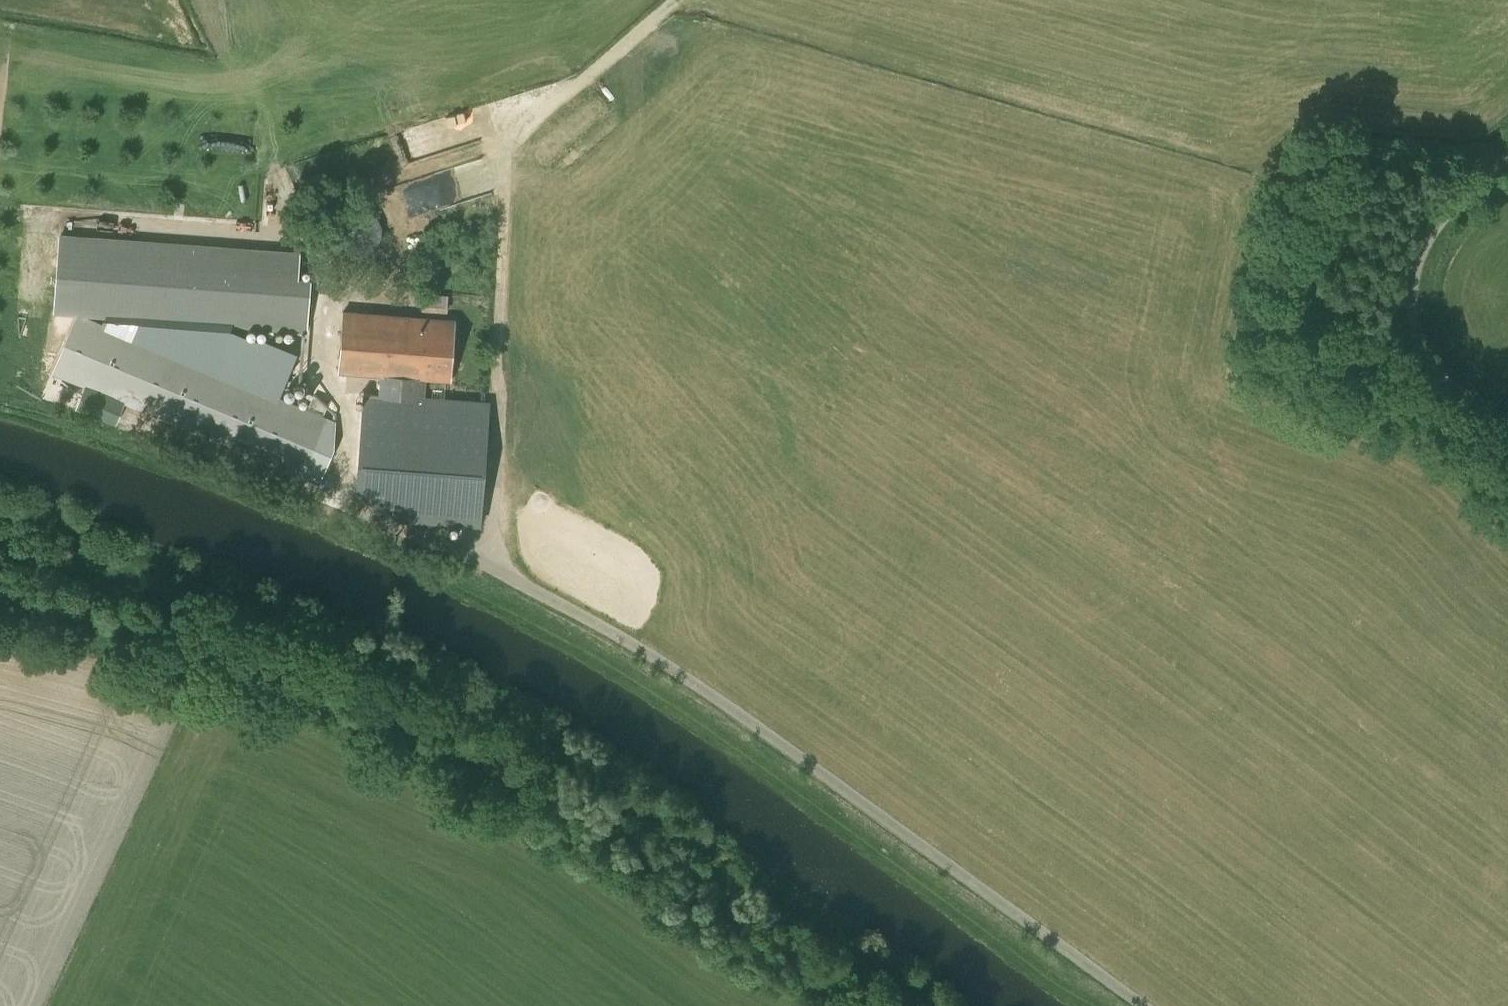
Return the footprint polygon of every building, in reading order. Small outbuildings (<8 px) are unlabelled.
[(53,313),(75,315),(77,311),(87,316),(240,327),(307,332),(311,278),(298,277),(300,251),(59,233),(53,313)] [(75,315),(51,372),(299,475),(319,484),(332,452),(334,447),(335,430),(336,420),(323,415),(329,402),(313,395),(308,407),(279,395),(133,335),(87,316),(77,311),(75,315)] [(425,394),(426,377),(442,378),(450,379),(454,320),(421,317),(343,311),(338,370),(349,371),(347,392),(364,394),(356,487),(400,491),(398,513),(482,520),(492,399),(425,394)] [(137,322),(133,335),(279,395),(297,352),(265,338),(250,338),(249,338),(248,337),(247,337),(246,336),(246,335),(231,329),(137,322)]
